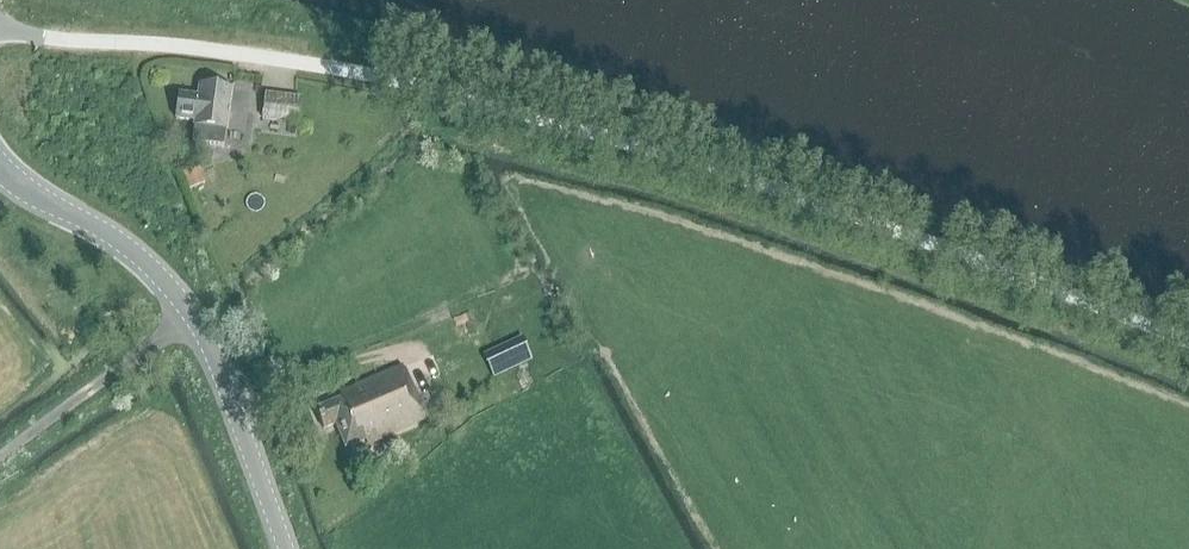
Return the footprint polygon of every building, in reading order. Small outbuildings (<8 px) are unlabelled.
[(194,121),(193,126),(191,142),(223,146),(230,89),(198,85),(197,96),(178,94),(175,118),(194,121)] [(301,97),(264,92),(260,118),(297,123),(301,97)] [(186,191),(207,182),(199,161),(177,170),(186,191)] [(366,442),(421,419),(399,366),(337,392),(339,397),(313,408),(321,428),(334,423),(344,448),(365,439),(366,442)]
